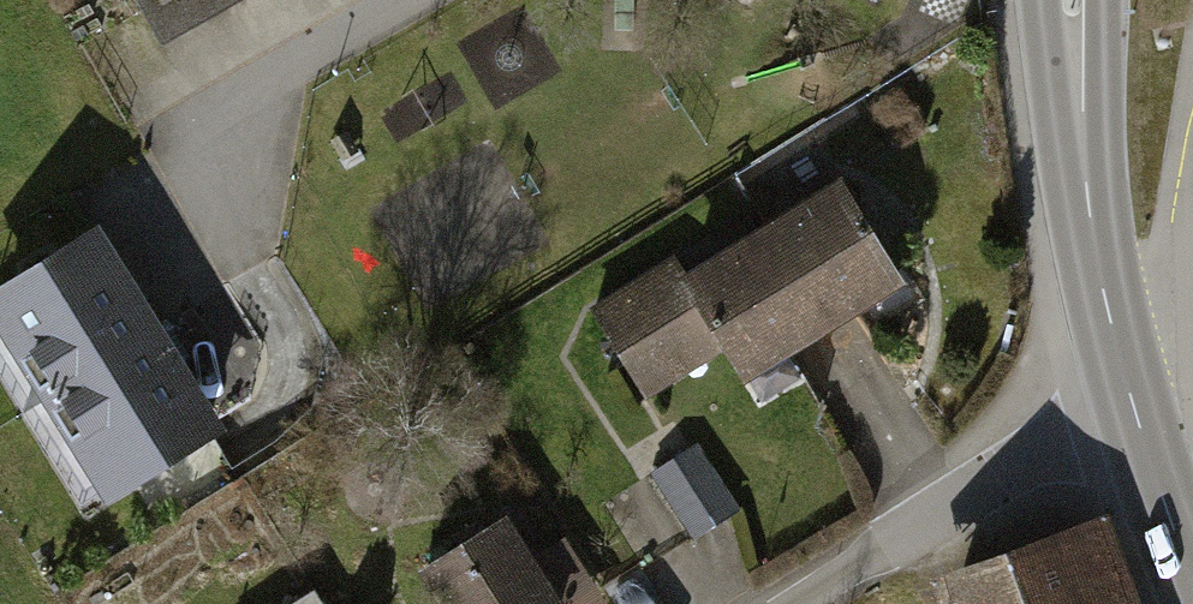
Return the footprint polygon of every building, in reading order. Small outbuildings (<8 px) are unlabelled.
[(672,260),(594,308),(645,388),(723,339),(745,374),(896,279),(834,182),(683,277),(672,260)] [(0,275),(0,344),(31,394),(147,322),(85,222),(0,275)] [(209,421),(147,322),(31,394),(93,493),(209,421)] [(695,450),(654,477),(691,532),(731,505),(695,450)] [(419,566),(441,603),(553,603),(502,517),(419,566)] [(1101,522),(937,581),(946,603),(1131,603),(1101,522)] [(529,556),(558,603),(601,603),(603,603),(562,536),(529,556)] [(311,590),(288,603),(320,603),(311,590)]
